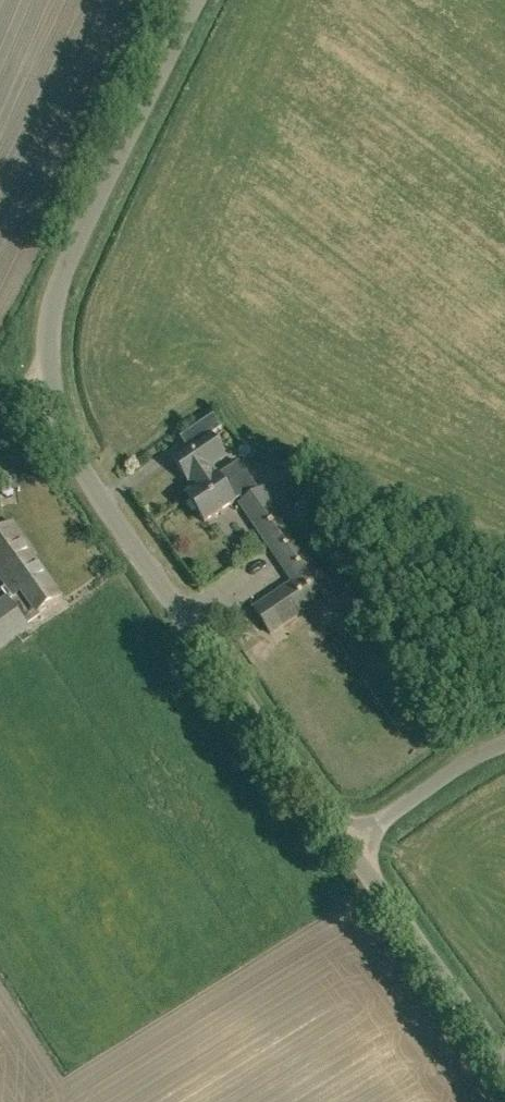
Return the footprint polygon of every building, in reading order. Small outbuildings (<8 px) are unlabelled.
[(174,460),(182,471),(188,481),(190,480),(197,490),(187,496),(205,521),(240,496),(243,501),(258,491),(238,461),(217,476),(210,465),(225,456),(218,447),(210,435),(174,460)] [(263,487),(258,491),(243,501),(240,503),(292,581),(253,607),(270,632),(332,591),(263,487)] [(30,556),(34,553),(13,523),(0,532),(0,574),(8,585),(15,580),(6,567),(28,552),(30,556)] [(62,601),(30,556),(28,552),(6,567),(15,580),(8,585),(16,596),(11,600),(26,623),(35,619),(36,620),(62,601)] [(9,597),(0,604),(0,644),(28,625),(26,623),(11,600),(9,597)]
